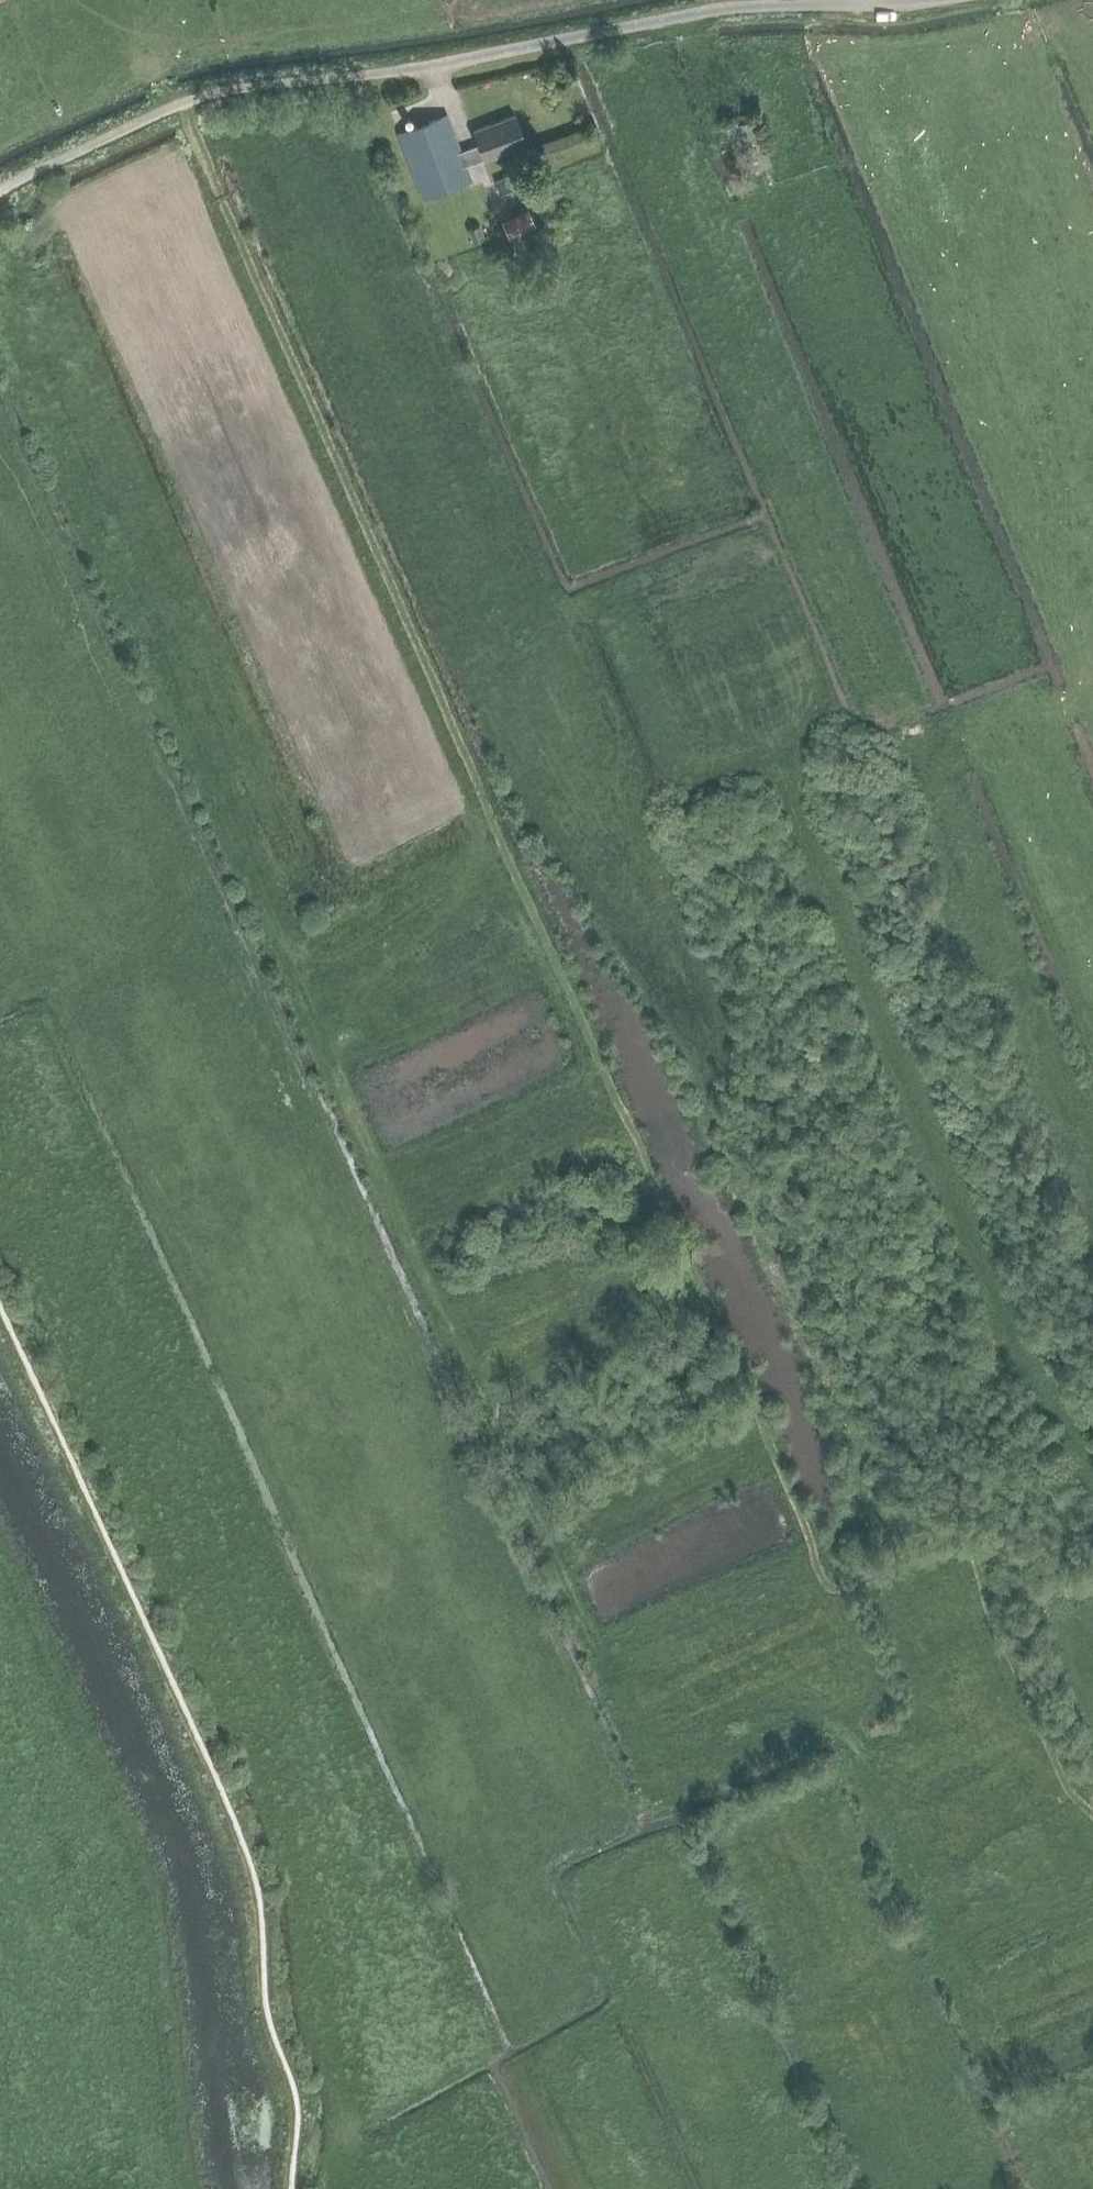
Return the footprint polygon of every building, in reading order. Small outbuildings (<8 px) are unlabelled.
[(482,160),(524,145),(514,116),(472,131),(477,146),(460,152),(446,114),(396,132),(420,199),(470,181),(464,165),(482,159),(482,160)] [(521,169),(494,181),(504,203),(531,192),(521,169)] [(507,219),(516,238),(545,225),(536,206),(507,219)] [(484,238),(480,227),(468,231),(472,243),(484,238)]
